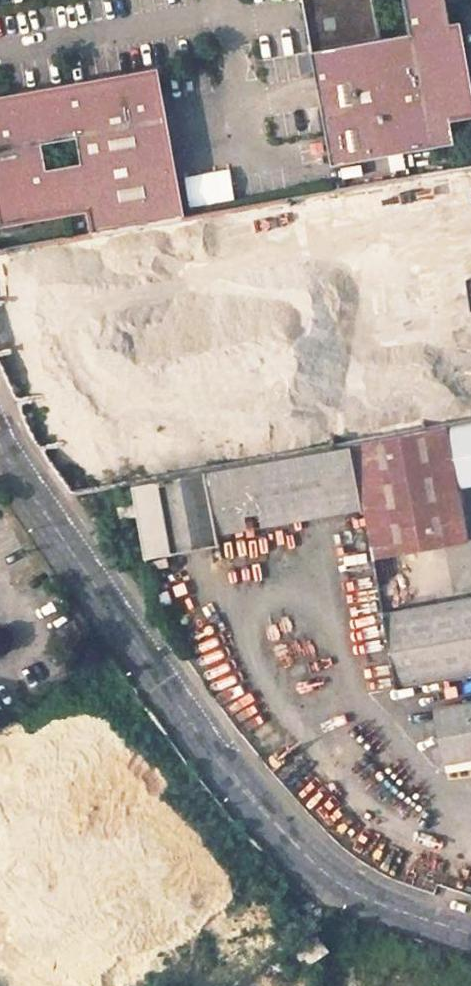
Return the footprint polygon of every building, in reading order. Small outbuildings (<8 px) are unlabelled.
[(333,165),(455,142),(450,117),(470,113),(470,91),(459,23),(451,25),(447,0),(304,0),(333,165)] [(156,69),(4,96),(5,104),(0,105),(0,210),(2,222),(91,206),(95,229),(183,214),(156,69)] [(445,427),(464,536),(470,535),(470,423),(445,427)] [(464,536),(445,427),(352,444),(364,511),(373,563),(466,547),(464,536)] [(352,444),(131,484),(135,504),(124,505),(127,520),(137,517),(144,557),(219,544),(217,537),(364,511),(352,444)] [(383,615),(396,689),(470,676),(470,599),(383,615)] [(437,711),(447,765),(470,760),(470,705),(437,711)] [(320,939),(298,954),(304,963),(309,960),(314,967),(331,955),(320,939)]
